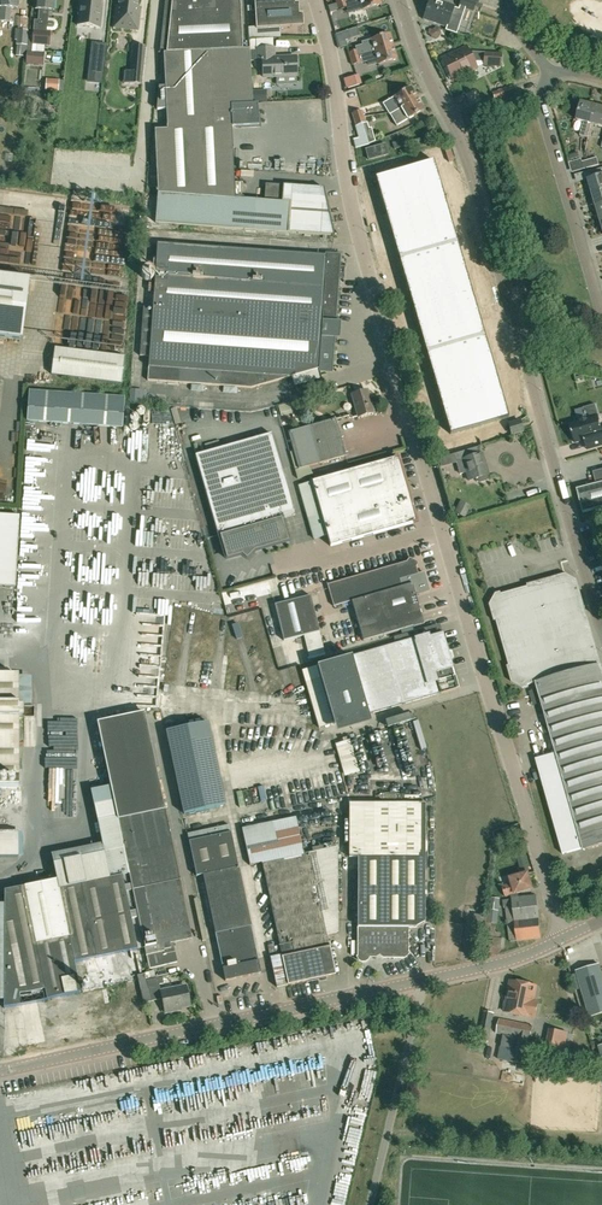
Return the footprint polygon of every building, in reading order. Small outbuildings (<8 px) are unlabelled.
[(18,0),(0,0),(0,3),(0,7),(2,7),(1,19),(9,20),(10,8),(17,8),(18,0)] [(26,64),(43,65),(45,52),(36,52),(37,44),(49,45),(50,32),(47,31),(47,30),(51,30),(54,30),(56,28),(57,25),(56,22),(54,20),(52,19),(48,18),(49,10),(54,10),(55,0),(36,0),(36,8),(39,9),(38,21),(35,20),(34,32),(29,32),(28,45),(26,57),(26,64)] [(101,0),(80,0),(77,26),(99,28),(101,17),(99,16),(101,0)] [(113,28),(138,31),(141,7),(138,7),(139,0),(119,0),(117,13),(115,13),(113,28)] [(242,36),(240,0),(176,0),(172,0),(169,33),(161,32),(159,51),(243,49),(242,36)] [(295,0),(255,0),(256,28),(255,28),(256,37),(280,37),(280,27),(303,25),(303,13),(299,14),(299,2),(295,3),(295,0)] [(381,4),(380,0),(360,0),(363,9),(381,4)] [(423,19),(447,27),(448,27),(448,26),(455,5),(439,0),(430,0),(423,19)] [(477,3),(469,0),(461,0),(458,7),(473,12),(477,3)] [(339,9),(348,7),(346,1),(337,4),(339,9)] [(336,34),(339,42),(361,35),(358,27),(336,34)] [(17,44),(16,56),(26,57),(28,45),(27,45),(28,29),(18,29),(16,44),(17,44)] [(436,38),(440,35),(439,30),(435,29),(431,32),(432,36),(436,38)] [(360,55),(361,56),(375,52),(393,46),(390,33),(371,39),(363,41),(364,43),(357,45),(358,49),(360,55)] [(375,52),(361,56),(362,61),(368,60),(369,64),(378,62),(379,64),(397,59),(393,46),(375,52)] [(471,54),(467,46),(459,50),(463,58),(462,58),(463,61),(459,64),(464,75),(478,68),(475,63),(477,62),(484,62),(483,65),(500,66),(501,55),(473,53),(471,54)] [(274,57),(274,47),(257,48),(257,49),(250,49),(250,60),(257,60),(257,61),(263,61),(263,76),(297,75),(296,56),(274,57)] [(250,60),(250,49),(243,49),(159,51),(159,53),(164,53),(165,86),(159,86),(157,109),(167,108),(167,129),(155,129),(158,193),(156,222),(334,234),(323,188),(266,182),(265,199),(235,198),(232,126),(259,125),(258,103),(253,104),(253,103),(252,90),(250,60)] [(350,58),(360,55),(358,49),(348,52),(350,58)] [(453,81),(464,75),(459,64),(463,61),(462,58),(463,58),(459,50),(442,59),(453,81)] [(91,55),(89,79),(103,80),(105,57),(91,55)] [(352,65),(362,62),(362,61),(361,56),(360,55),(350,58),(352,65)] [(124,80),(142,82),(144,57),(132,56),(131,70),(125,70),(124,80)] [(375,84),(388,82),(386,74),(373,76),(375,84)] [(373,88),(377,95),(396,85),(393,79),(373,88)] [(62,91),(63,85),(55,84),(56,81),(46,80),(46,91),(55,91),(62,91)] [(500,99),(517,94),(514,85),(498,90),(500,99)] [(389,113),(396,112),(418,99),(411,87),(395,96),(399,102),(387,109),(389,113)] [(460,112),(461,111),(471,106),(465,93),(454,98),(457,105),(460,112)] [(409,119),(424,110),(418,99),(396,112),(389,113),(390,114),(396,126),(408,119),(409,119)] [(583,122),(580,135),(588,138),(592,124),(596,106),(581,102),(577,120),(583,122)] [(596,106),(592,124),(601,127),(601,108),(596,106)] [(355,119),(365,116),(374,115),(372,107),(363,110),(353,113),(355,119)] [(369,144),(369,143),(375,141),(371,128),(369,128),(367,122),(366,122),(365,117),(374,115),(365,116),(355,119),(357,125),(355,125),(359,138),(353,139),(356,148),(369,144)] [(395,149),(407,145),(405,139),(393,143),(395,149)] [(369,159),(389,154),(386,143),(366,149),(369,159)] [(584,169),(599,165),(597,158),(582,162),(584,169)] [(434,160),(376,177),(451,434),(509,416),(434,160)] [(592,171),(594,177),(587,179),(591,193),(601,190),(601,168),(592,171)] [(601,205),(601,190),(591,193),(596,207),(601,205)] [(470,221),(458,223),(460,231),(471,229),(470,221)] [(463,242),(475,240),(473,231),(461,234),(463,242)] [(326,255),(158,243),(153,308),(144,307),(140,355),(149,356),(148,380),(251,387),(287,377),(290,377),(319,368),(319,364),(332,365),(334,337),(321,336),(322,321),(335,322),(340,255),(326,254),(326,255)] [(29,279),(0,276),(0,335),(22,338),(29,279)] [(488,316),(504,396),(523,393),(507,312),(488,316)] [(122,383),(125,356),(55,347),(51,373),(122,383)] [(26,420),(50,422),(123,427),(125,397),(52,392),(29,390),(26,420)] [(358,417),(374,412),(367,390),(352,394),(358,417)] [(301,402),(293,402),(293,412),(301,412),(301,402)] [(278,406),(281,416),(292,413),(289,403),(278,406)] [(575,442),(584,439),(587,448),(599,445),(601,444),(601,427),(599,417),(595,404),(583,408),(586,417),(580,419),(579,421),(579,422),(570,425),(575,442)] [(298,469),(346,455),(336,419),(288,432),(298,469)] [(512,434),(523,430),(520,420),(508,423),(512,434)] [(287,537),(282,518),(295,514),(272,433),(195,454),(218,536),(220,536),(225,554),(287,537)] [(81,443),(80,453),(95,453),(95,444),(81,443)] [(455,454),(454,454),(460,474),(467,472),(470,480),(476,478),(477,481),(480,483),(487,480),(488,478),(487,475),(488,475),(480,446),(455,453),(455,454)] [(299,485),(308,517),(321,513),(408,489),(399,457),(312,481),(299,485)] [(601,506),(601,468),(593,471),(596,483),(577,488),(583,511),(601,506)] [(321,513),(308,517),(313,538),(327,534),(330,546),(417,522),(408,489),(321,513)] [(532,490),(519,493),(521,500),(533,497),(532,490)] [(458,504),(454,513),(465,518),(469,509),(458,504)] [(16,587),(20,515),(0,514),(0,586),(16,587)] [(417,574),(415,565),(409,561),(327,585),(333,606),(351,601),(363,641),(424,623),(415,594),(429,590),(424,572),(417,574)] [(575,581),(565,575),(497,595),(491,605),(513,680),(523,686),(536,682),(556,752),(536,758),(563,852),(583,847),(583,849),(601,844),(601,675),(575,581)] [(284,640),(319,631),(310,595),(275,604),(284,640)] [(429,633),(302,670),(319,728),(459,687),(451,658),(452,658),(453,657),(451,652),(450,651),(449,652),(443,632),(430,636),(429,633)] [(290,656),(291,662),(306,659),(305,652),(290,656)] [(17,788),(17,717),(24,717),(24,705),(18,705),(18,676),(0,676),(0,788),(17,788)] [(144,712),(97,722),(104,758),(108,777),(109,786),(109,787),(111,794),(112,794),(114,803),(115,808),(144,947),(149,968),(177,961),(173,942),(192,938),(165,808),(162,798),(144,712)] [(183,814),(226,805),(208,722),(166,731),(183,814)] [(356,739),(341,743),(349,775),(364,771),(356,739)] [(5,891),(4,1008),(80,992),(74,962),(138,949),(144,947),(115,808),(114,803),(112,794),(111,794),(109,787),(109,786),(91,790),(109,878),(59,889),(57,880),(5,891)] [(425,921),(426,803),(421,803),(403,803),(388,803),(349,803),(349,857),(358,857),(357,926),(357,956),(356,956),(357,956),(359,959),(361,961),(365,961),(367,959),(369,957),(369,953),(370,953),(376,953),(378,952),(379,952),(381,955),(383,957),(395,957),(404,957),(407,955),(408,952),(409,952),(409,951),(409,927),(416,927),(425,921)] [(303,854),(295,818),(242,829),(250,865),(261,862),(279,945),(275,946),(274,944),(267,945),(270,957),(277,987),(288,984),(336,974),(330,946),(329,946),(327,935),(338,933),(337,846),(303,854)] [(261,973),(230,824),(187,833),(196,876),(203,875),(225,980),(261,973)] [(17,857),(17,832),(0,832),(0,857),(17,857)] [(521,872),(528,870),(524,855),(517,857),(521,872)] [(531,882),(528,873),(511,878),(512,883),(502,886),(505,896),(510,895),(511,896),(518,895),(518,893),(533,888),(532,886),(533,885),(532,881),(531,882)] [(519,898),(518,895),(511,896),(511,897),(512,899),(503,900),(504,907),(506,907),(507,912),(513,911),(514,921),(508,921),(510,941),(541,937),(536,895),(519,898)] [(489,909),(499,911),(500,898),(490,897),(489,909)] [(487,923),(498,924),(499,912),(488,911),(487,923)] [(471,950),(476,950),(480,922),(474,921),(470,950),(471,950)] [(601,1013),(601,973),(599,964),(576,971),(590,1017),(601,1013)] [(151,979),(149,972),(144,973),(137,975),(144,1003),(156,1000),(151,979)] [(156,1000),(160,999),(157,985),(164,983),(163,976),(156,978),(151,979),(156,1000)] [(517,1014),(524,983),(511,981),(504,1011),(517,1014)] [(133,1003),(140,1002),(136,983),(129,985),(133,1003)] [(535,1017),(538,1004),(533,1003),(536,986),(524,983),(517,1014),(535,1017)] [(165,1010),(190,1005),(186,986),(161,991),(165,1010)] [(121,995),(122,1003),(129,1002),(128,994),(121,995)] [(490,1036),(494,1012),(484,1010),(479,1034),(480,1034),(479,1039),(488,1041),(489,1036),(490,1036)] [(525,1064),(533,1026),(499,1019),(497,1033),(509,1035),(508,1041),(503,1039),(501,1047),(506,1048),(504,1058),(503,1060),(510,1061),(525,1064)] [(318,1083),(318,1068),(301,1069),(301,1084),(318,1083)] [(304,1096),(319,1095),(318,1084),(303,1085),(304,1096)] [(181,1159),(193,1158),(192,1150),(181,1151),(181,1159)] [(183,1163),(185,1170),(195,1167),(194,1161),(183,1163)] [(196,1180),(186,1181),(187,1188),(197,1186),(196,1180)]
